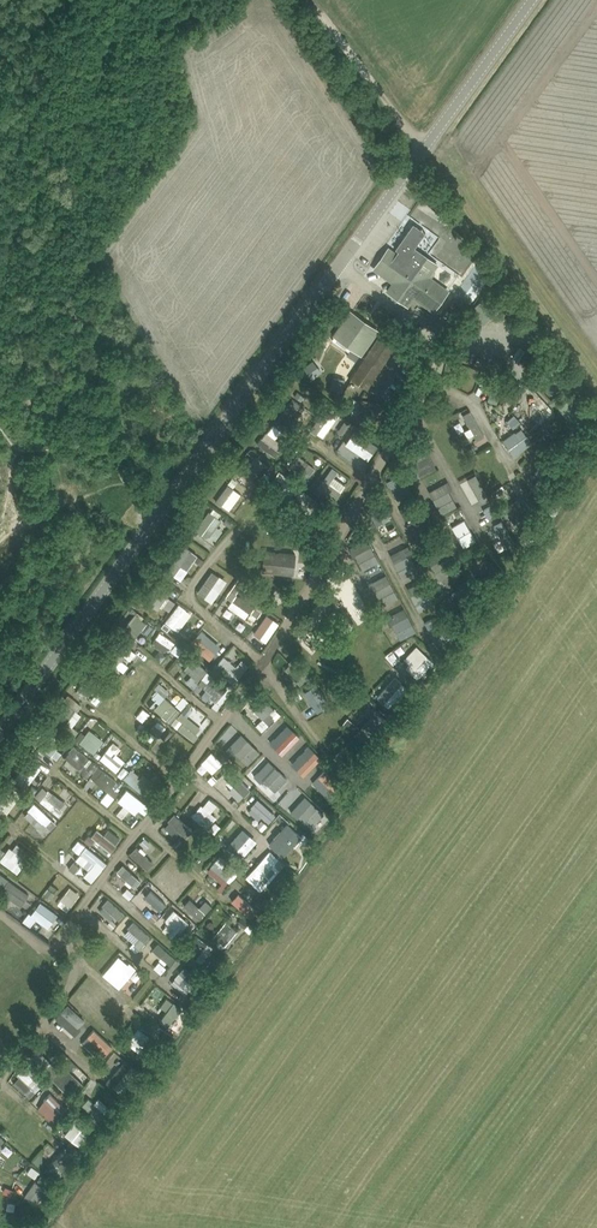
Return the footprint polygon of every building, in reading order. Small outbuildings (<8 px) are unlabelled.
[(425,280),(436,264),(414,248),(420,239),(408,231),(396,249),(399,251),(397,252),(390,247),(387,252),(375,268),(394,282),(388,291),(407,304),(412,297),(433,311),(445,295),(425,280)] [(378,331),(351,312),(332,340),(349,352),(352,348),(361,354),(378,331)] [(368,390),(402,338),(385,327),(351,379),(368,390)] [(321,338),(316,345),(322,350),(327,342),(321,338)] [(322,371),(313,360),(304,367),(312,379),(322,371)] [(345,378),(333,376),(331,389),(343,391),(345,378)] [(493,385),(492,392),(513,397),(516,390),(518,383),(490,376),(488,383),(493,385)] [(304,396),(297,391),(294,396),(301,401),(304,396)] [(497,403),(499,395),(490,393),(487,401),(497,403)] [(562,394),(554,400),(557,404),(565,398),(562,394)] [(293,399),(281,416),(293,424),(305,407),(293,399)] [(352,414),(357,414),(357,416),(380,420),(383,404),(354,399),(352,414)] [(324,408),(310,429),(323,437),(337,417),(324,408)] [(468,441),(482,435),(472,409),(458,415),(468,441)] [(515,413),(506,420),(512,427),(521,421),(515,413)] [(588,425),(593,433),(596,430),(596,424),(594,420),(588,425)] [(267,434),(277,437),(280,428),(271,424),(267,434)] [(532,441),(527,434),(526,435),(521,429),(505,441),(514,455),(532,441)] [(346,445),(352,449),(357,442),(373,453),(378,446),(356,431),(346,445)] [(454,437),(447,441),(449,445),(444,449),(452,463),(465,456),(454,437)] [(564,442),(556,447),(561,454),(568,448),(564,442)] [(473,446),(466,450),(469,455),(476,452),(473,446)] [(436,469),(429,450),(415,455),(422,474),(436,469)] [(241,473),(254,484),(269,466),(256,455),(241,473)] [(306,480),(311,474),(304,468),(308,462),(298,455),(289,466),(306,480)] [(288,456),(283,462),(288,466),(293,460),(288,456)] [(555,462),(561,468),(564,464),(564,463),(558,458),(555,462)] [(388,480),(399,502),(413,495),(399,466),(390,470),(394,478),(388,480)] [(236,467),(231,474),(236,478),(241,471),(236,467)] [(291,497),(300,484),(288,476),(279,471),(275,476),(283,482),(279,488),(291,497)] [(470,500),(485,493),(476,474),(461,480),(470,500)] [(237,480),(233,477),(228,483),(233,486),(237,480)] [(334,486),(342,491),(347,483),(339,477),(334,486)] [(447,480),(426,494),(440,515),(457,504),(449,490),(452,488),(447,480)] [(302,488),(292,501),(297,505),(307,512),(310,512),(317,509),(317,508),(321,503),(302,488)] [(521,495),(501,510),(508,518),(510,517),(513,521),(531,508),(521,495)] [(381,501),(368,508),(377,524),(390,517),(381,501)] [(321,503),(317,508),(321,511),(326,504),(322,502),(321,503)] [(487,513),(495,508),(493,504),(485,509),(487,513)] [(487,513),(489,517),(498,512),(495,508),(487,513)] [(222,519),(209,510),(195,529),(205,536),(210,536),(222,519)] [(227,518),(224,522),(230,527),(233,523),(227,518)] [(465,518),(451,525),(463,547),(476,540),(465,518)] [(394,526),(388,530),(391,535),(397,531),(394,526)] [(166,570),(182,580),(199,554),(183,544),(166,570)] [(401,575),(417,567),(410,554),(413,553),(408,544),(390,553),(401,575)] [(362,568),(378,562),(372,545),(356,551),(362,568)] [(294,574),(296,554),(265,550),(263,571),(294,574)] [(482,552),(468,566),(472,571),(469,574),(475,580),(492,562),(482,552)] [(205,560),(198,556),(195,560),(201,565),(205,560)] [(211,602),(227,580),(213,569),(197,591),(211,602)] [(158,578),(155,582),(164,589),(167,585),(158,578)] [(234,584),(240,588),(244,582),(239,578),(234,584)] [(424,579),(408,585),(418,610),(434,603),(424,579)] [(382,605),(399,597),(390,581),(374,589),(382,605)] [(478,583),(473,586),(477,592),(482,589),(478,583)] [(151,605),(158,610),(169,594),(157,585),(145,601),(151,605)] [(470,600),(461,586),(443,599),(452,614),(470,600)] [(274,605),(282,593),(276,589),(268,601),(274,605)] [(236,592),(227,605),(245,618),(254,606),(236,592)] [(471,604),(475,610),(481,605),(477,599),(471,604)] [(251,613),(257,617),(262,611),(255,607),(251,613)] [(253,632),(265,641),(279,622),(267,613),(253,632)] [(122,630),(133,640),(146,623),(135,614),(122,630)] [(408,614),(392,623),(400,638),(416,630),(408,614)] [(170,627),(165,622),(162,626),(167,630),(170,627)] [(117,638),(123,642),(127,636),(121,631),(116,637),(117,638)] [(157,638),(154,643),(154,645),(163,651),(171,648),(175,642),(160,632),(156,637),(157,638)] [(434,640),(428,643),(431,649),(437,646),(434,640)] [(118,667),(115,666),(121,659),(123,661),(126,657),(124,655),(125,654),(120,650),(121,648),(115,644),(102,661),(115,671),(118,667)] [(178,654),(182,649),(176,644),(172,650),(178,654)] [(422,651),(416,646),(404,659),(409,663),(406,667),(418,678),(433,661),(422,651)] [(180,658),(185,662),(186,663),(190,659),(189,658),(191,656),(185,651),(180,658)] [(233,684),(243,673),(231,662),(225,656),(214,668),(221,673),(221,672),(233,684)] [(198,680),(207,670),(194,658),(185,668),(198,680)] [(105,680),(93,670),(76,691),(82,695),(88,689),(93,694),(105,680)] [(213,676),(203,687),(212,694),(210,697),(216,703),(228,688),(213,676)] [(387,707),(406,689),(394,676),(375,695),(387,707)] [(415,685),(421,690),(425,685),(419,680),(415,685)] [(331,704),(317,684),(310,688),(314,694),(309,698),(318,711),(323,708),(324,709),(331,704)] [(406,691),(411,695),(416,689),(411,685),(406,691)] [(293,693),(297,700),(303,697),(298,689),(293,693)] [(153,697),(147,703),(153,708),(158,702),(159,703),(155,708),(170,722),(180,711),(165,697),(158,690),(152,697),(153,697)] [(72,706),(76,700),(69,694),(64,700),(72,706)] [(269,724),(275,718),(270,713),(275,708),(260,694),(254,700),(258,702),(252,708),(269,724)] [(182,695),(176,705),(182,709),(188,699),(182,695)] [(58,720),(70,729),(81,714),(70,705),(58,720)] [(372,731),(378,735),(389,721),(375,710),(355,735),(364,742),(372,731)] [(178,728),(183,722),(177,717),(172,723),(178,728)] [(194,741),(199,735),(197,733),(201,728),(188,717),(183,722),(178,728),(194,741)] [(289,735),(295,729),(283,717),(277,724),(289,735)] [(359,727),(348,717),(343,724),(354,733),(359,727)] [(145,737),(153,743),(166,727),(157,720),(145,737)] [(219,740),(245,765),(259,751),(232,725),(219,740)] [(35,751),(41,755),(45,750),(51,755),(62,741),(56,736),(60,731),(54,726),(35,751)] [(167,739),(173,733),(167,728),(162,735),(167,739)] [(90,729),(80,742),(94,753),(104,740),(90,729)] [(348,749),(342,744),(328,763),(342,772),(356,752),(349,747),(348,749)] [(65,757),(82,772),(81,773),(87,778),(97,766),(92,761),(92,760),(90,758),(90,759),(74,745),(69,751),(70,751),(65,757)] [(362,747),(357,754),(363,757),(367,751),(362,747)] [(116,771),(125,761),(109,748),(100,758),(116,771)] [(212,751),(201,762),(212,773),(223,763),(212,751)] [(30,752),(27,757),(34,762),(37,757),(30,752)] [(42,768),(30,759),(14,780),(26,789),(42,768)] [(268,759),(255,773),(274,791),(287,777),(268,759)] [(120,772),(124,776),(129,771),(124,766),(119,772),(120,772)] [(145,783),(138,777),(139,775),(132,768),(124,777),(148,798),(153,792),(154,793),(159,787),(149,778),(145,783)] [(230,769),(215,784),(224,792),(232,783),(244,795),(250,789),(230,769)] [(117,781),(103,770),(99,776),(98,775),(94,780),(104,788),(103,789),(114,797),(119,792),(113,786),(117,781)] [(212,784),(216,780),(212,776),(208,780),(212,784)] [(45,795),(48,791),(42,787),(35,796),(41,800),(40,801),(59,816),(64,810),(61,808),(65,802),(52,792),(48,797),(45,795)] [(136,815),(140,809),(145,813),(150,807),(127,789),(122,795),(122,794),(117,800),(136,815)] [(315,833),(330,817),(304,794),(290,810),(315,833)] [(256,820),(262,815),(268,822),(276,816),(260,796),(246,808),(256,820)] [(29,810),(25,815),(34,824),(41,830),(46,825),(51,829),(56,823),(52,819),(35,802),(28,809),(29,810)] [(197,810),(192,815),(208,828),(212,822),(217,817),(202,805),(198,811),(197,810)] [(177,832),(184,838),(193,828),(174,812),(168,819),(179,829),(177,832)] [(262,820),(256,825),(262,831),(268,825),(262,820)] [(215,822),(209,829),(215,834),(221,827),(215,822)] [(283,856),(299,839),(301,836),(287,824),(270,844),(283,856)] [(243,828),(227,847),(241,859),(257,841),(243,828)] [(304,833),(301,836),(299,839),(305,844),(310,839),(304,833)] [(89,834),(84,840),(90,845),(95,839),(89,834)] [(145,837),(140,843),(146,849),(151,843),(145,837)] [(179,838),(174,844),(178,848),(184,842),(179,838)] [(213,860),(217,850),(205,845),(201,855),(213,860)] [(107,863),(86,846),(81,852),(81,853),(75,860),(91,872),(92,869),(98,874),(102,870),(101,869),(107,863)] [(27,860),(10,847),(0,860),(18,872),(27,860)] [(270,851),(246,877),(260,890),(284,863),(270,851)] [(220,855),(210,867),(227,880),(237,868),(220,855)] [(74,862),(69,868),(75,872),(79,866),(74,862)] [(123,863),(114,872),(133,890),(142,881),(123,863)] [(158,878),(178,896),(185,889),(165,871),(158,878)] [(25,901),(24,900),(29,894),(8,880),(2,889),(7,893),(5,895),(21,906),(25,901)] [(222,892),(227,887),(222,883),(217,888),(222,892)] [(69,885),(56,903),(67,911),(81,893),(69,885)] [(134,893),(128,888),(123,894),(129,899),(134,893)] [(153,888),(145,894),(155,908),(163,902),(153,888)] [(251,917),(256,910),(237,893),(232,899),(251,917)] [(99,907),(116,922),(125,912),(107,898),(99,907)] [(191,898),(184,905),(200,919),(212,905),(206,899),(199,907),(191,898)] [(259,901),(255,906),(259,910),(263,905),(259,901)] [(58,914),(41,902),(31,915),(48,928),(58,914)] [(189,922),(174,910),(165,920),(180,933),(189,922)] [(154,912),(149,917),(153,922),(159,916),(154,912)] [(144,941),(150,934),(130,917),(124,923),(144,941)] [(242,917),(238,922),(246,929),(250,923),(242,917)] [(111,919),(110,920),(107,924),(112,929),(117,924),(111,919)] [(213,936),(226,945),(237,931),(226,921),(213,936)] [(190,955),(202,963),(213,947),(195,935),(189,943),(195,947),(190,955)] [(142,946),(137,941),(132,947),(137,952),(142,946)] [(100,950),(107,958),(115,949),(108,942),(100,950)] [(109,968),(121,979),(125,974),(129,977),(136,968),(130,962),(129,964),(119,956),(109,968)] [(100,960),(96,967),(102,972),(107,965),(100,960)] [(161,963),(156,969),(161,974),(166,967),(161,963)] [(196,963),(193,967),(202,973),(205,969),(196,963)] [(131,976),(136,981),(142,974),(137,970),(131,976)] [(88,976),(70,996),(92,1017),(102,1006),(87,993),(96,983),(88,976)] [(171,983),(180,990),(185,984),(176,977),(171,983)] [(167,998),(161,1006),(167,1011),(160,1021),(168,1026),(176,1015),(177,1016),(182,1008),(174,1001),(173,1002),(167,998)] [(71,1003),(59,1013),(72,1028),(84,1018),(71,1003)] [(168,1028),(161,1023),(157,1028),(164,1033),(166,1030),(168,1028)] [(148,1058),(155,1049),(153,1048),(157,1043),(139,1028),(135,1034),(128,1042),(148,1058)] [(54,1064),(37,1048),(30,1055),(52,1076),(51,1077),(72,1097),(84,1084),(62,1063),(57,1068),(53,1064),(54,1064)] [(17,1074),(36,1092),(47,1080),(28,1061),(22,1067),(23,1068),(17,1074)] [(123,1062),(112,1079),(126,1088),(137,1071),(123,1062)] [(36,1106),(53,1123),(68,1110),(51,1092),(36,1106)] [(82,1104),(99,1120),(105,1112),(88,1097),(82,1104)] [(72,1126),(65,1135),(79,1146),(92,1130),(79,1118),(72,1126)] [(71,1141),(67,1146),(72,1150),(76,1146),(71,1141)] [(60,1153),(46,1169),(56,1179),(71,1164),(60,1153)] [(32,1166),(27,1173),(29,1174),(24,1182),(30,1186),(40,1171),(32,1166)] [(42,1173),(37,1180),(42,1184),(47,1176),(42,1173)] [(24,1196),(35,1204),(47,1189),(35,1181),(24,1196)]
